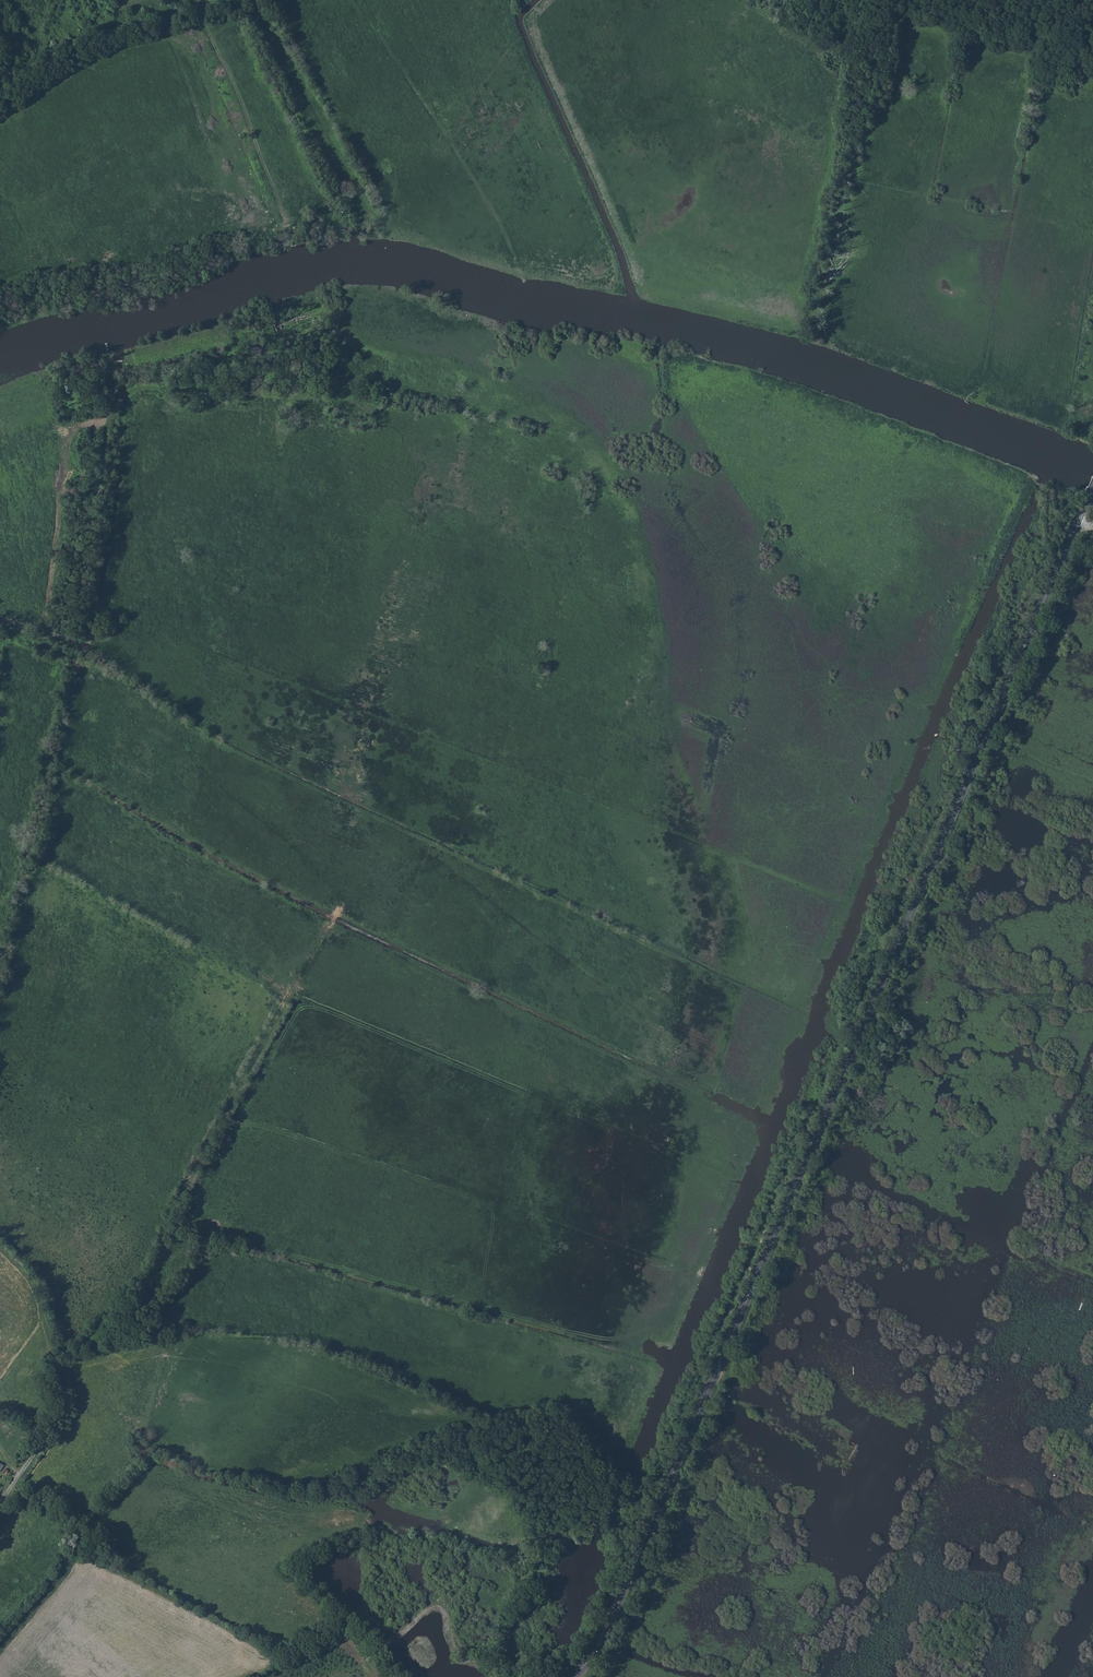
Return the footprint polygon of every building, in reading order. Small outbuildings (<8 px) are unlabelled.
[(19,1465),(4,1457),(3,1458),(0,1457),(0,1468),(6,1471),(5,1472),(9,1473),(11,1470),(15,1473),(19,1465)]
